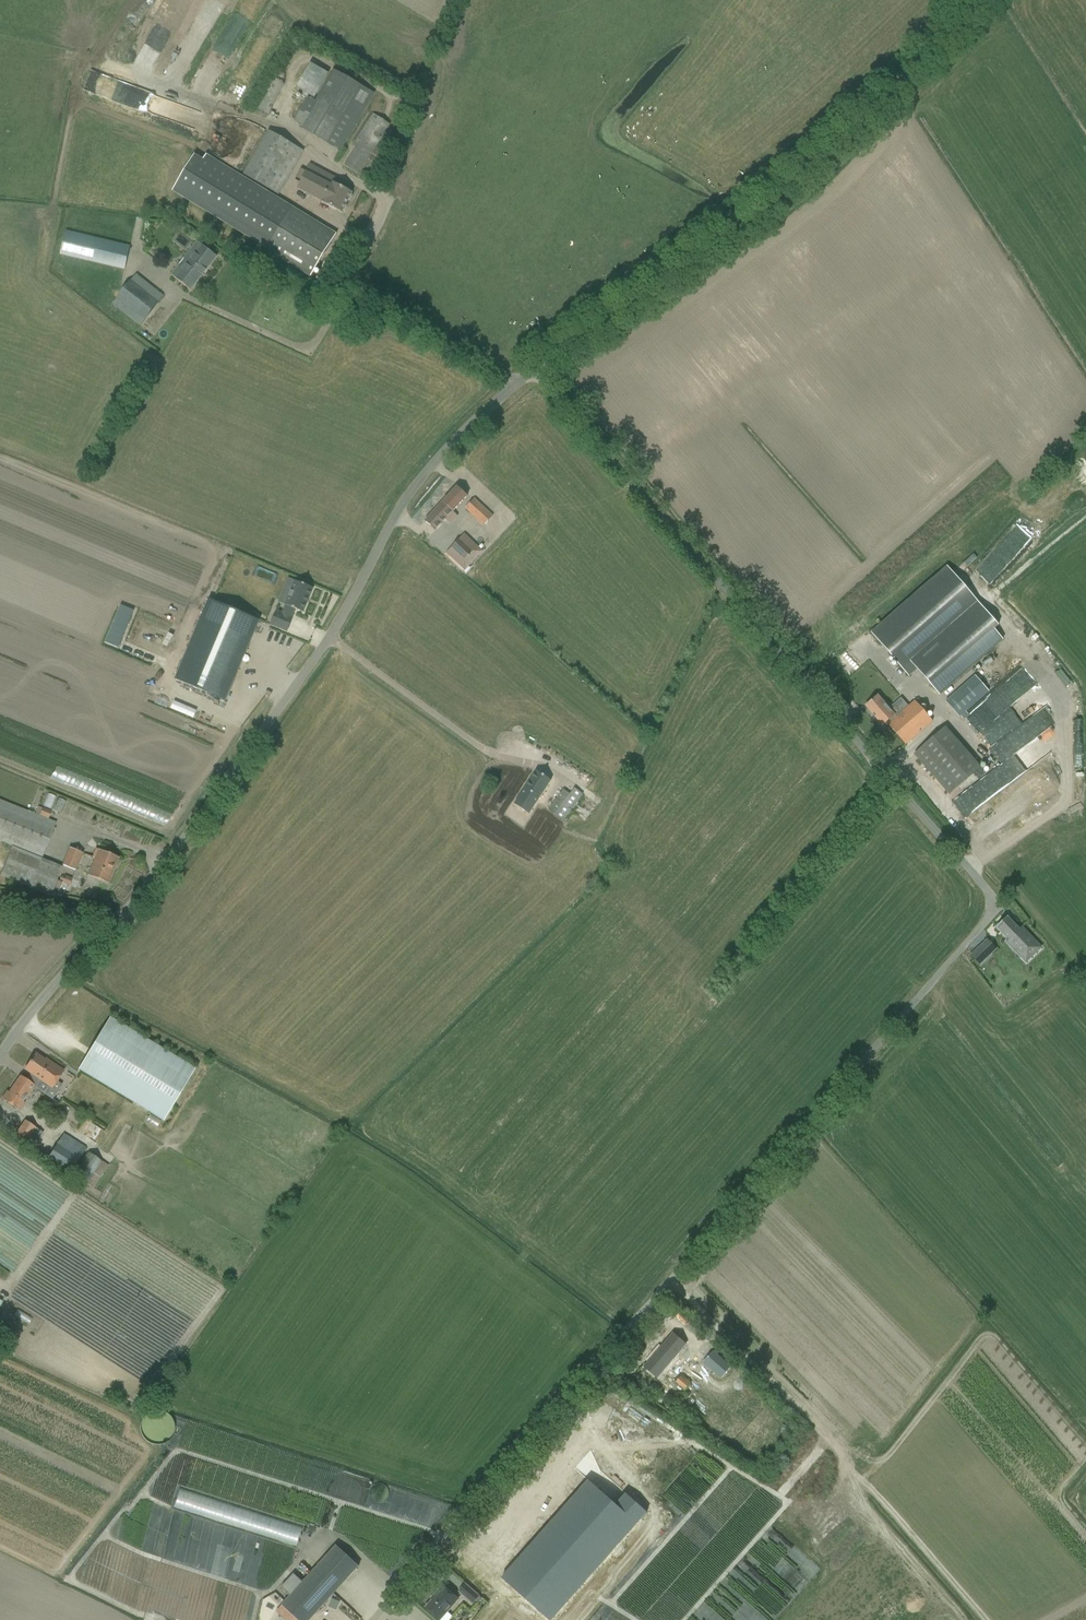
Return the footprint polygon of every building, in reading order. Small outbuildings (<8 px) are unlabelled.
[(329,75),(311,64),(296,88),(315,99),(329,75)] [(273,80),(268,78),(253,111),(269,117),(284,83),(281,82),(285,74),(277,70),(273,80)] [(329,146),(362,88),(332,71),(300,129),(329,146)] [(200,113),(152,95),(145,112),(195,130),(200,113)] [(358,174),(390,125),(373,114),(356,139),(357,139),(355,143),(358,144),(344,166),(358,174)] [(303,152),(268,132),(243,175),(279,195),(303,152)] [(187,198),(196,204),(281,255),(280,258),(311,277),(336,235),(292,208),(286,218),(270,209),(276,200),(206,158),(180,199),(185,202),(187,198)] [(324,203),(332,208),(342,213),(352,193),(334,184),(336,179),(312,166),(300,189),(325,202),(324,203)] [(60,255),(124,270),(130,246),(66,231),(60,255)] [(183,237),(179,244),(188,249),(192,242),(183,237)] [(173,273),(171,275),(190,290),(217,256),(208,250),(198,242),(184,259),(189,262),(178,277),(173,273)] [(139,326),(140,325),(163,296),(136,275),(117,299),(112,305),(139,326)] [(443,502),(454,511),(468,497),(457,487),(443,502)] [(465,509),(484,526),(493,516),(474,499),(465,509)] [(454,511),(443,502),(425,521),(436,531),(454,511)] [(1004,547),(1019,560),(1037,540),(1022,527),(1004,547)] [(465,560),(473,552),(459,540),(451,548),(465,560)] [(948,568),(872,634),(908,676),(916,668),(939,695),(1002,639),(994,630),(998,626),(948,568)] [(303,613),(313,588),(295,581),(282,613),(276,610),(270,625),(287,632),(294,617),(293,617),(296,610),(303,613)] [(226,701),(259,620),(209,599),(175,679),(226,701)] [(121,604),(105,642),(118,648),(134,610),(121,604)] [(959,717),(967,710),(988,692),(974,676),(954,694),(946,702),(959,717)] [(254,693),(259,697),(267,688),(263,684),(254,693)] [(878,696),(865,707),(877,720),(882,726),(886,722),(906,745),(932,722),(914,701),(908,707),(901,698),(889,709),(878,696)] [(946,727),(914,755),(949,795),(980,767),(946,727)] [(543,807),(537,803),(538,803),(553,780),(538,771),(516,804),(537,817),(543,807)] [(548,811),(560,820),(563,822),(570,813),(583,795),(574,789),(570,795),(563,790),(548,811)] [(55,823),(0,801),(0,841),(12,846),(0,876),(50,896),(62,867),(41,858),(55,823)] [(38,806),(35,813),(48,818),(51,812),(38,806)] [(76,871),(79,861),(82,854),(69,849),(67,856),(63,866),(76,871)] [(88,876),(108,884),(119,858),(98,850),(88,876)] [(61,877),(59,881),(63,882),(62,883),(69,886),(72,879),(65,876),(64,878),(61,877)] [(1007,918),(998,927),(1010,939),(1007,942),(1012,947),(1020,955),(1020,956),(1026,962),(1041,947),(1035,941),(1034,942),(1021,928),(1019,930),(1007,918)] [(979,965),(988,957),(978,947),(970,955),(979,965)] [(163,1121),(195,1069),(109,1017),(78,1069),(163,1121)] [(30,1074),(25,1081),(33,1086),(44,1094),(49,1087),(51,1089),(60,1076),(63,1071),(45,1059),(44,1060),(35,1053),(24,1070),(30,1074)] [(46,1095),(56,1102),(70,1083),(60,1076),(51,1089),(46,1095)] [(22,1102),(33,1086),(25,1081),(20,1077),(9,1092),(7,1091),(2,1099),(18,1111),(23,1103),(22,1102)] [(162,1130),(165,1122),(152,1118),(150,1126),(162,1130)] [(14,1136),(23,1142),(33,1149),(43,1133),(34,1126),(25,1120),(14,1136)] [(96,1144),(103,1131),(91,1124),(84,1136),(96,1144)] [(85,1149),(63,1134),(47,1158),(69,1173),(85,1149)] [(93,1188),(108,1166),(87,1152),(73,1174),(93,1188)] [(21,1311),(18,1317),(31,1325),(35,1319),(21,1311)] [(686,1345),(681,1341),(673,1334),(644,1367),(657,1378),(665,1369),(669,1373),(675,1366),(671,1363),(686,1345)] [(696,1361),(699,1364),(714,1349),(710,1346),(696,1361)] [(713,1352),(703,1363),(721,1378),(731,1367),(713,1352)] [(689,1383),(681,1376),(675,1382),(684,1390),(689,1383)] [(784,1425),(781,1433),(787,1435),(790,1427),(784,1425)] [(857,1466),(866,1456),(853,1446),(845,1457),(857,1466)] [(505,1581),(557,1619),(558,1619),(645,1503),(622,1486),(613,1498),(583,1476),(505,1581)] [(302,1547),(308,1527),(182,1492),(177,1512),(302,1547)] [(282,1588),(289,1595),(281,1604),(296,1618),(298,1619),(309,1619),(359,1566),(336,1545),(302,1582),(294,1574),(282,1588)] [(479,1596),(474,1591),(465,1584),(459,1592),(467,1599),(472,1603),(479,1596)] [(439,1619),(449,1619),(452,1616),(447,1612),(458,1599),(451,1593),(442,1585),(435,1594),(436,1595),(425,1608),(434,1615),(439,1619)] [(332,1599),(329,1606),(336,1609),(340,1602),(332,1599)]
